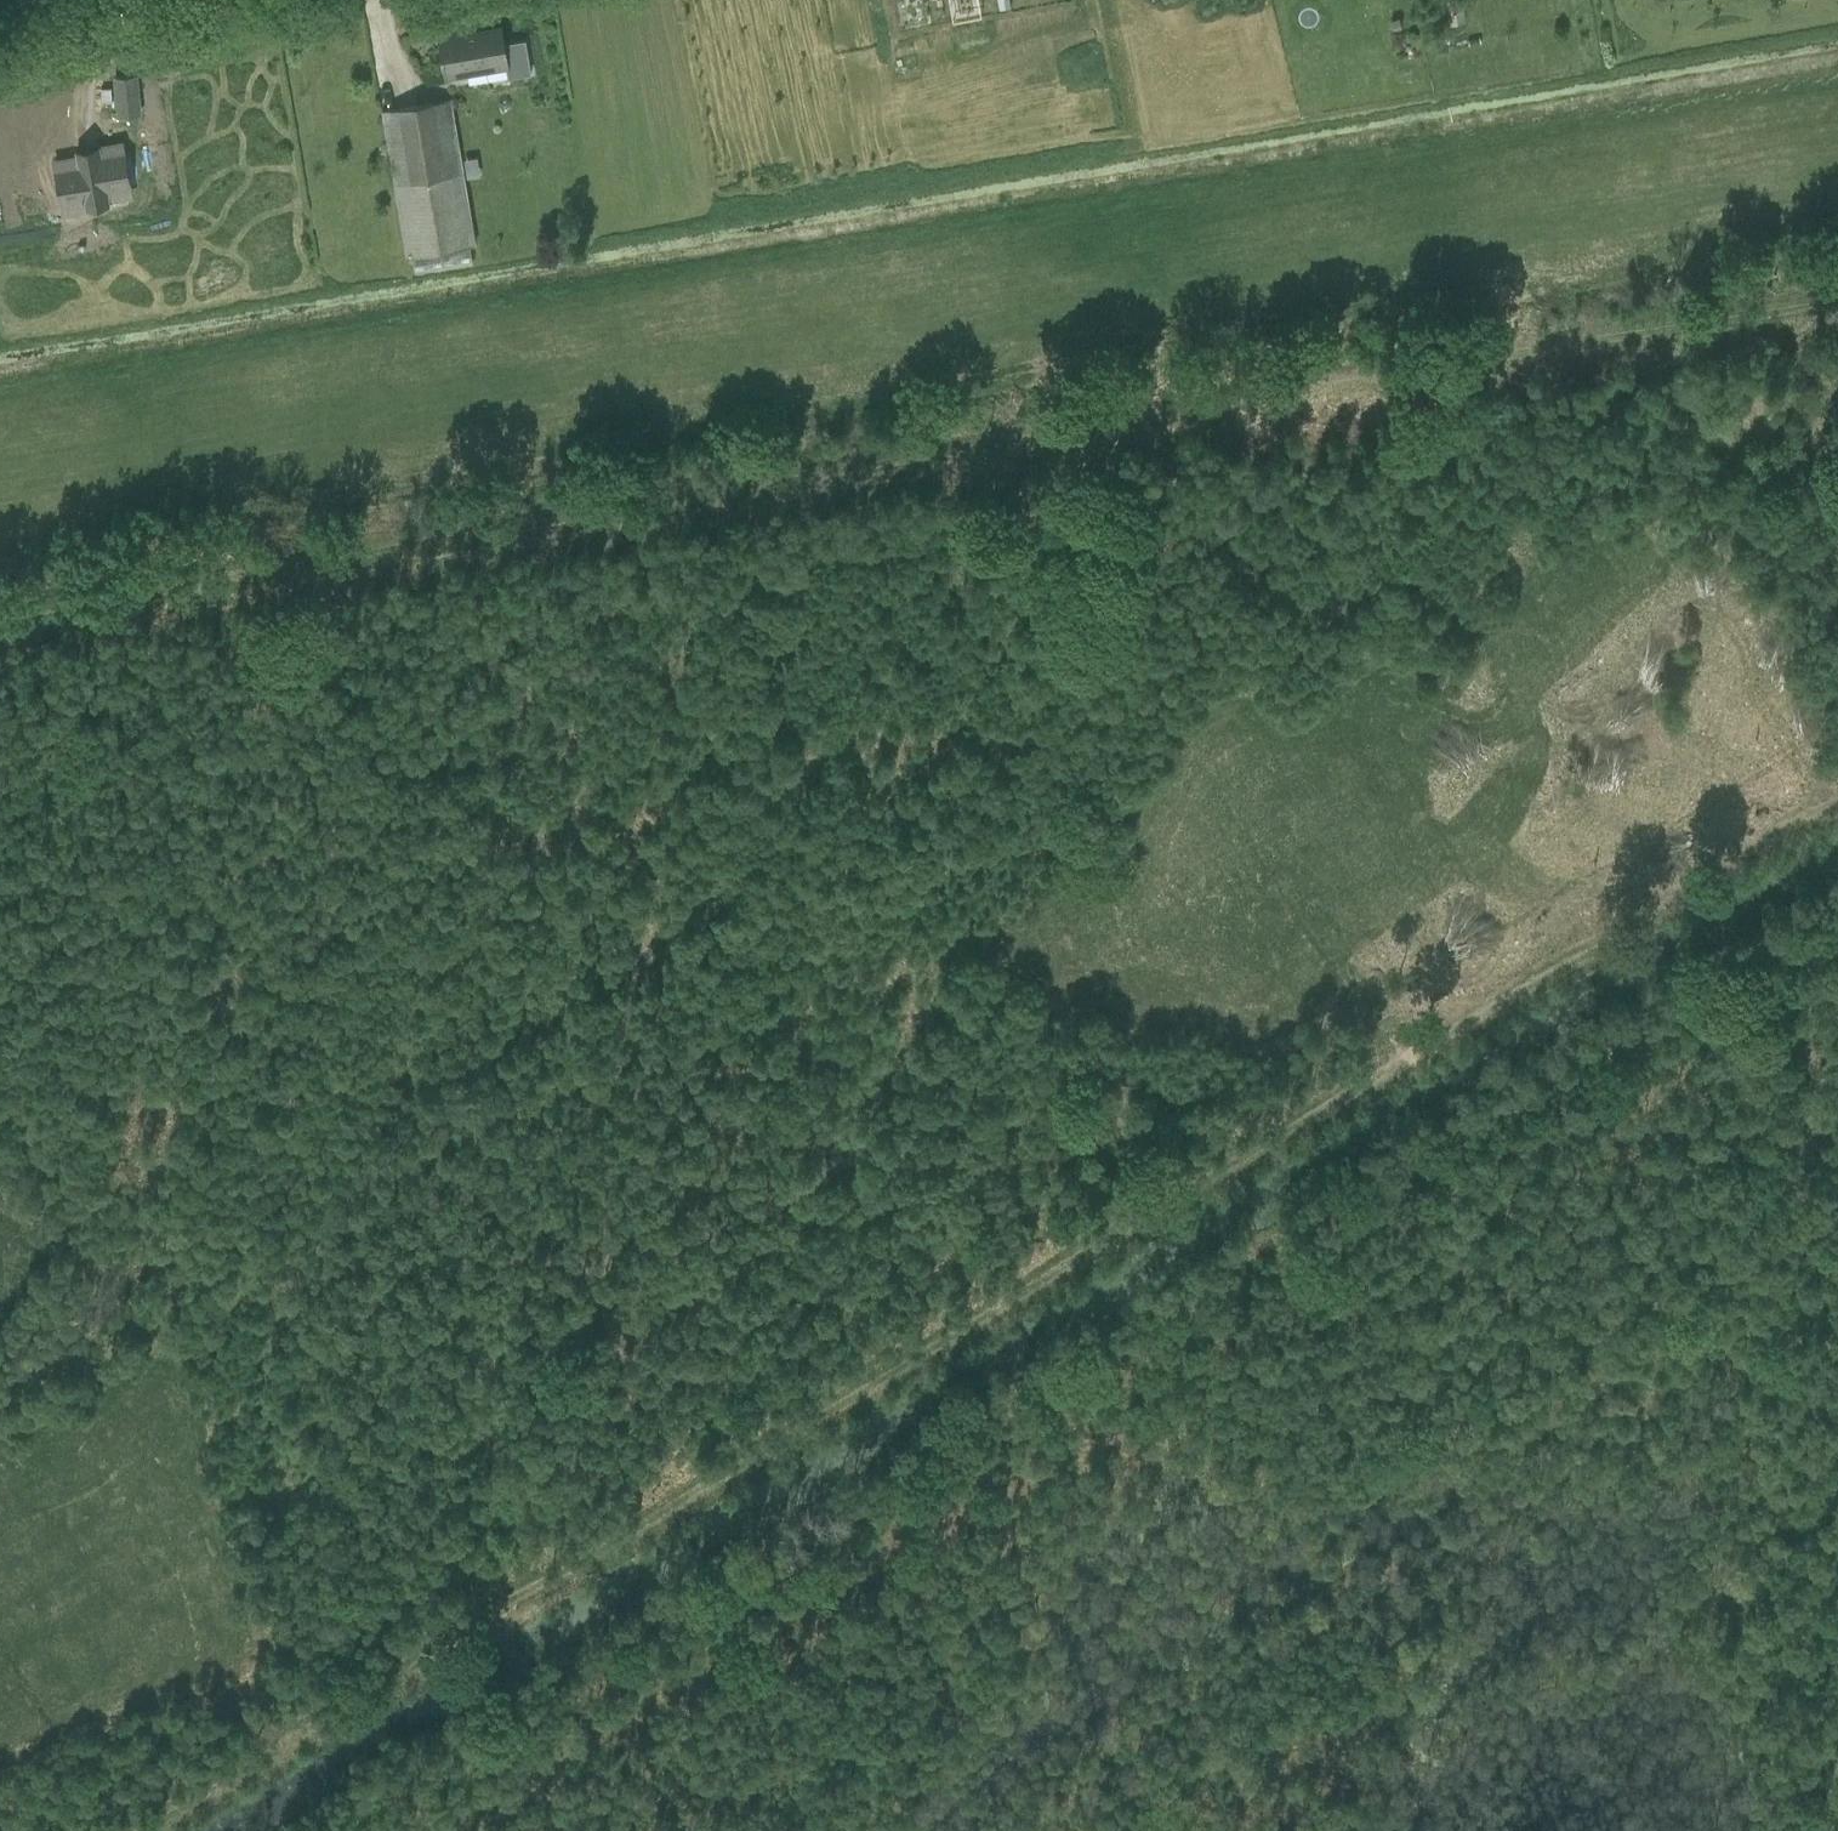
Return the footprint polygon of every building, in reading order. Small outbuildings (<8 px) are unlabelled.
[(1000,9),(1011,7),(1010,0),(999,0),(1000,9)] [(1437,26),(1467,21),(1463,0),(1433,0),(1437,26)] [(504,44),(501,27),(465,34),(465,31),(440,35),(447,77),(508,66),(510,77),(531,73),(525,40),(504,44)] [(142,114),(138,75),(115,77),(119,117),(142,114)] [(452,99),(383,110),(406,256),(414,255),(471,247),(476,246),(452,99)] [(79,166),(57,170),(63,205),(85,201),(86,209),(112,204),(111,201),(109,191),(129,188),(123,152),(102,156),(101,150),(77,155),(79,166)]
